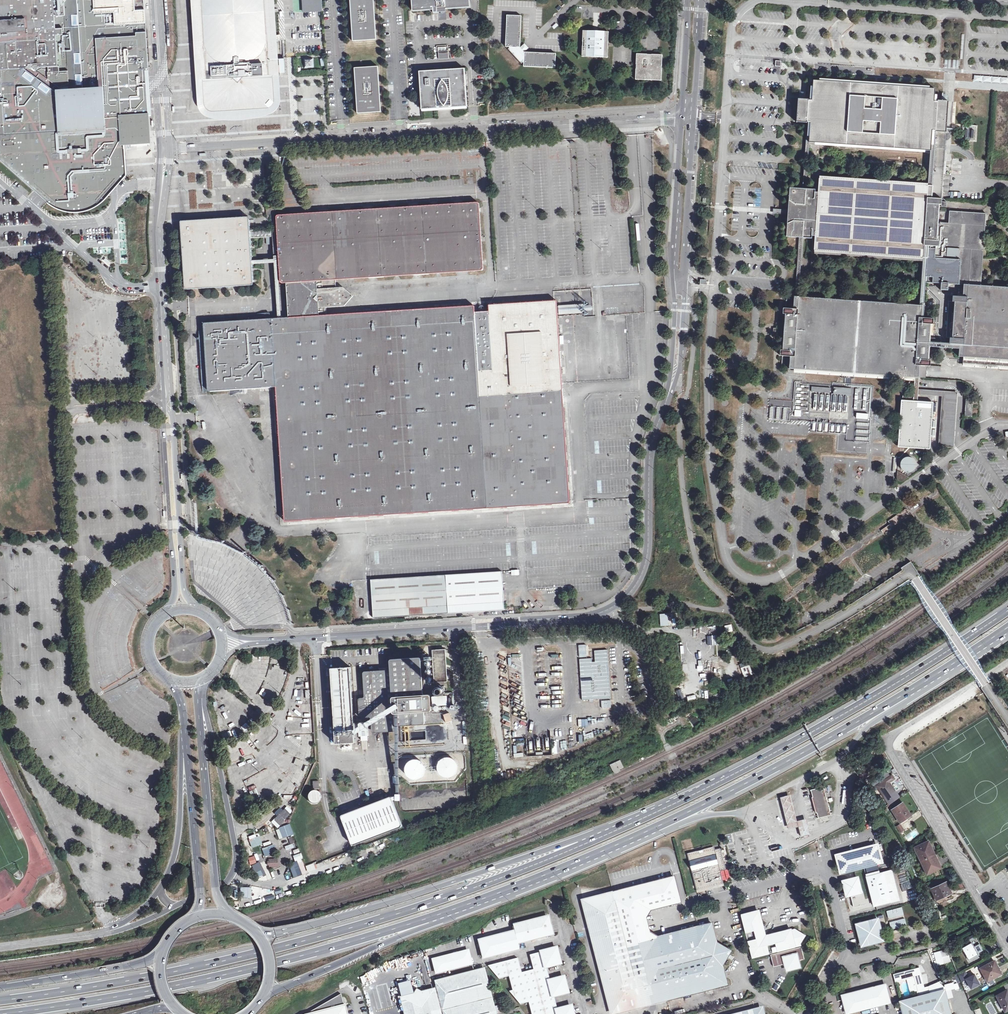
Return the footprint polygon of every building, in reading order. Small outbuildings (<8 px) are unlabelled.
[(35,188),(41,194),(49,201),(57,206),(66,208),(73,209),(80,209),(86,207),(93,204),(99,201),(105,195),(109,191),(113,187),(124,173),(124,155),(123,143),(127,143),(129,143),(135,143),(144,142),(150,142),(149,133),(148,119),(148,113),(148,110),(147,97),(147,93),(147,88),(147,87),(146,84),(146,73),(145,68),(147,68),(147,56),(145,56),(144,46),(146,46),(145,34),(144,34),(143,30),(145,30),(143,0),(0,0),(0,158),(35,188)] [(198,24),(199,46),(198,49),(198,52),(200,57),(201,59),(204,62),(206,63),(208,64),(215,64),(215,70),(215,76),(206,77),(204,79),(202,81),(201,82),(201,84),(200,102),(200,104),(201,107),(203,109),(204,110),(208,113),(212,114),(218,115),(235,115),(243,114),(255,112),(266,110),(268,110),(271,108),(273,107),(274,105),(276,101),(277,97),(277,90),(278,81),(277,76),(276,72),(275,68),(275,66),(275,65),(275,63),(276,58),(276,55),(275,51),(274,45),(274,43),(274,35),(273,24),(272,0),(197,0),(198,24)] [(303,11),(322,10),(322,0),(302,0),(303,11)] [(351,18),(353,41),(377,40),(375,17),(374,0),(350,0),(351,18)] [(416,3),(415,3),(415,5),(414,5),(414,11),(418,11),(421,11),(424,10),(433,10),(433,13),(438,13),(438,11),(442,11),(446,11),(446,9),(468,7),(468,1),(466,1),(466,0),(416,0),(416,3)] [(521,16),(507,16),(505,48),(509,48),(509,49),(508,50),(521,64),(523,63),(524,63),(524,67),(555,69),(556,54),(525,53),(524,52),(526,50),(523,47),(521,49),(520,48),(521,16)] [(583,34),(582,58),(608,59),(608,45),(608,33),(596,32),(583,32),(583,34)] [(448,47),(437,48),(438,60),(448,59),(448,47)] [(662,56),(636,56),(636,66),(636,81),(661,82),(662,56)] [(313,58),(304,58),(305,68),(314,68),(313,58)] [(378,67),(355,68),(356,90),(358,113),(381,112),(380,89),(378,67)] [(422,71),(418,71),(420,112),(421,111),(437,110),(444,110),(452,109),(466,109),(466,107),(465,90),(463,68),(422,71)] [(983,85),(983,83),(1007,83),(1007,77),(973,76),(973,84),(983,85)] [(940,89),(814,81),(813,95),(799,94),(798,115),(808,116),(806,141),(809,142),(936,150),(945,151),(949,103),(939,102),(940,89)] [(966,125),(967,142),(977,141),(977,125),(966,125)] [(943,187),(945,151),(936,150),(933,186),(943,187)] [(819,178),(928,186),(929,184),(820,177),(819,178)] [(802,190),(790,189),(789,202),(795,206),(792,208),(790,211),(783,211),(783,215),(790,215),(791,219),(794,222),(787,225),(787,238),(795,238),(799,236),(795,297),(799,297),(803,239),(812,239),(813,237),(815,237),(814,251),(815,251),(924,259),(928,259),(926,283),(964,285),(982,286),(991,264),(986,214),(950,212),(949,224),(941,223),(940,224),(938,224),(940,205),(942,205),(943,187),(933,186),(928,186),(819,178),(819,193),(816,193),(816,190),(806,190),(802,190)] [(283,283),(286,283),(336,280),(459,272),(467,272),(482,271),(482,270),(483,270),(483,269),(479,204),(479,203),(478,203),(477,202),(282,215),(278,215),(277,216),(276,217),(277,229),(276,229),(276,237),(278,237),(281,281),(281,282),(281,283),(282,283),(283,283)] [(272,229),(250,230),(249,218),(248,217),(222,219),(182,221),(181,223),(182,240),(184,259),(184,274),(185,289),(186,289),(186,290),(204,289),(234,287),(252,285),(253,285),(254,284),(252,262),(251,238),(272,237),(272,229)] [(924,259),(815,251),(815,255),(923,263),(924,259)] [(286,283),(289,318),(326,315),(326,307),(345,306),(353,296),(343,287),(336,288),(336,280),(286,283)] [(964,285),(963,297),(953,296),(953,302),(955,302),(952,338),(950,338),(950,344),(949,349),(959,349),(959,357),(1007,361),(1007,288),(982,286),(964,285)] [(795,297),(787,297),(786,309),(784,309),(783,314),(786,315),(785,329),(784,336),(783,351),(781,351),(781,356),(783,356),(782,369),(914,378),(920,378),(921,366),(926,366),(931,367),(931,361),(929,361),(930,347),(935,348),(936,343),(936,339),(933,339),(934,324),(934,319),(924,318),(924,306),(920,306),(799,297),(795,297)] [(489,311),(475,312),(479,374),(480,394),(561,389),(557,315),(557,307),(557,300),(523,303),(491,304),(490,305),(489,305),(488,306),(489,311)] [(580,313),(582,313),(585,313),(585,305),(557,307),(557,315),(565,314),(567,314),(572,314),(575,314),(580,313)] [(406,310),(326,315),(289,318),(273,319),(276,386),(286,520),(569,503),(561,389),(480,394),(479,374),(475,312),(475,307),(474,306),(473,306),(406,310)] [(273,319),(206,323),(210,391),(276,387),(273,319)] [(574,377),(574,381),(594,382),(594,377),(593,377),(593,369),(591,368),(591,375),(585,374),(585,371),(588,371),(588,369),(579,369),(579,373),(580,373),(580,377),(574,377)] [(796,391),(800,391),(801,393),(810,393),(809,386),(801,387),(800,381),(795,382),(796,391)] [(868,442),(870,388),(832,387),(811,387),(811,395),(813,395),(813,411),(829,412),(829,419),(847,420),(847,425),(856,425),(855,441),(868,442)] [(919,391),(919,395),(943,396),(942,421),(955,422),(957,393),(919,391)] [(769,407),(769,421),(790,421),(791,401),(785,401),(785,407),(769,407)] [(933,404),(918,403),(912,402),(902,402),(899,447),(930,449),(933,404)] [(795,406),(794,417),(806,418),(807,407),(795,406)] [(955,422),(942,421),(940,447),(953,447),(955,422)] [(912,458),(909,457),(907,457),(905,458),(903,459),(902,461),(900,464),(900,467),(901,469),(903,472),(905,473),(907,474),(910,474),(913,472),(915,470),(917,466),(916,464),(916,462),(915,460),(913,459),(912,458)] [(904,481),(909,478),(898,472),(897,478),(898,480),(899,481),(901,482),(904,481)] [(503,572),(371,580),(374,618),(402,616),(402,614),(404,614),(405,616),(442,614),(442,608),(448,607),(448,613),(468,612),(467,605),(486,604),(486,612),(505,611),(503,572)] [(467,605),(468,612),(486,612),(486,604),(467,605)] [(707,635),(707,645),(715,645),(715,635),(707,635)] [(586,645),(578,645),(579,657),(587,657),(586,645)] [(446,648),(433,649),(434,681),(448,681),(446,648)] [(592,658),(579,659),(582,700),(590,700),(593,700),(611,698),(609,672),(606,673),(606,665),(608,665),(607,650),(595,650),(595,662),(592,662),(592,658)] [(424,694),(440,693),(439,691),(438,689),(440,687),(438,687),(424,688),(423,668),(420,668),(419,660),(391,661),(392,672),(365,673),(367,699),(360,700),(361,716),(373,716),(374,731),(396,730),(396,725),(423,723),(423,710),(430,710),(429,696),(424,696),(424,694)] [(738,665),(744,678),(754,674),(748,661),(738,665)] [(257,675),(264,678),(266,669),(259,667),(257,675)] [(333,687),(336,744),(356,743),(355,731),(355,724),(351,668),(331,669),(333,687)] [(432,706),(447,705),(447,695),(431,696),(432,706)] [(452,721),(449,713),(444,715),(446,723),(452,721)] [(360,730),(360,737),(370,736),(369,723),(359,724),(360,730)] [(444,758),(442,759),(440,761),(439,763),(438,765),(438,767),(438,769),(439,771),(439,773),(441,774),(442,776),(444,777),(446,777),(448,777),(450,777),(452,776),(454,775),(456,774),(457,772),(458,770),(458,768),(458,766),(457,764),(457,762),(455,761),(454,759),(452,758),(450,758),(448,757),(446,758),(444,758)] [(409,762),(408,763),(407,765),(406,767),(406,769),(406,771),(406,773),(407,775),(409,776),(410,778),(412,779),(414,779),(416,779),(418,779),(420,778),(422,777),(424,775),(425,774),(425,772),(426,770),(426,768),(425,766),(424,764),(423,762),(421,761),(419,760),(417,759),(415,759),(413,760),(411,760),(409,762)] [(621,759),(612,763),(612,765),(611,765),(612,767),(613,767),(615,772),(621,769),(621,768),(623,767),(622,765),(623,765),(622,762),(624,762),(623,760),(622,760),(621,759)] [(400,774),(399,763),(392,764),(392,769),(390,769),(390,772),(392,772),(392,775),(400,774)] [(892,776),(877,786),(885,799),(895,792),(889,783),(894,779),(892,776)] [(823,787),(810,790),(817,818),(830,815),(823,787)] [(306,797),(314,806),(322,798),(314,789),(306,797)] [(24,834),(33,830),(16,793),(15,794),(13,790),(9,791),(12,798),(9,800),(11,804),(9,805),(12,811),(6,813),(14,832),(21,829),(24,834)] [(391,797),(342,816),(353,845),(402,827),(391,797)] [(903,803),(892,810),(901,823),(911,816),(903,803)] [(277,828),(293,812),(287,806),(271,822),(277,828)] [(807,819),(798,821),(801,837),(811,835),(807,819)] [(900,824),(896,826),(900,833),(905,830),(900,824)] [(289,831),(288,826),(283,828),(285,833),(286,833),(287,836),(293,833),(292,831),(289,831)] [(261,845),(257,834),(247,838),(252,849),(261,845)] [(921,861),(933,856),(931,851),(933,850),(929,841),(915,848),(921,861)] [(842,853),(837,855),(841,873),(882,863),(877,845),(861,849),(847,852),(844,850),(842,853)] [(688,856),(715,849),(714,847),(688,853),(688,856)] [(715,849),(688,856),(695,880),(697,890),(724,884),(721,874),(719,868),(725,867),(721,848),(715,850),(715,849)] [(250,865),(256,863),(253,856),(247,858),(250,865)] [(933,856),(921,861),(927,874),(941,868),(937,859),(935,860),(933,856)] [(252,866),(258,878),(266,875),(259,862),(252,866)] [(869,877),(867,878),(874,905),(896,899),(892,883),(886,885),(883,874),(879,875),(878,871),(868,874),(869,877)] [(892,883),(896,899),(898,899),(891,872),(883,874),(886,885),(892,883)] [(674,877),(583,900),(612,1013),(726,984),(723,966),(731,950),(722,946),(716,942),(716,940),(712,924),(651,939),(649,930),(646,917),(644,910),(681,901),(674,877)] [(858,877),(843,881),(846,893),(850,895),(851,895),(861,892),(858,877)] [(946,883),(932,889),(937,900),(951,893),(946,883)] [(861,892),(851,895),(854,907),(866,904),(863,892),(861,892)] [(951,893),(937,900),(939,904),(953,897),(951,893)] [(250,904),(258,901),(256,896),(248,899),(250,904)] [(759,911),(741,916),(752,958),(801,946),(801,944),(806,935),(796,929),(777,934),(772,931),(768,938),(768,940),(766,940),(762,938),(761,936),(762,935),(767,927),(762,925),(759,911)] [(514,931),(479,940),(483,958),(519,949),(517,943),(552,934),(548,916),(513,926),(514,931)] [(878,919),(857,925),(863,946),(883,940),(878,919)] [(971,942),(962,948),(969,960),(978,955),(977,953),(974,947),(971,942)] [(979,944),(974,947),(977,953),(982,950),(979,944)] [(801,947),(771,955),(774,967),(786,964),(787,968),(790,969),(797,967),(799,965),(798,961),(804,959),(801,947)] [(512,990),(550,980),(549,979),(547,969),(546,966),(550,965),(554,964),(560,963),(556,948),(539,952),(529,955),(533,969),(521,972),(518,958),(488,965),(499,979),(509,976),(512,990)] [(446,959),(434,962),(436,972),(471,963),(468,951),(445,956),(446,959)] [(942,951),(934,953),(938,965),(950,962),(947,951),(943,953),(942,951)] [(994,961),(980,968),(988,981),(998,976),(997,974),(1000,972),(994,961)] [(902,1002),(905,1013),(951,1013),(945,991),(931,994),(929,986),(925,988),(922,975),(920,976),(920,974),(921,973),(920,968),(894,975),(896,982),(914,978),(919,998),(902,1002)] [(484,970),(435,982),(437,991),(434,992),(440,1013),(496,1013),(484,970)] [(966,979),(971,988),(980,984),(975,974),(968,978),(965,971),(958,974),(961,981),(966,979)] [(550,980),(512,990),(509,991),(520,1004),(529,1002),(530,1009),(555,1003),(554,998),(554,996),(558,995),(562,994),(567,992),(563,977),(550,980)] [(848,995),(843,996),(844,999),(848,1013),(890,1003),(886,985),(848,995)] [(400,998),(405,1013),(440,1013),(434,992),(433,989),(421,992),(416,990),(413,994),(400,998)] [(997,996),(1005,1011),(1007,1010),(1007,992),(1007,991),(997,996)] [(344,1006),(341,993),(309,1013),(346,1013),(344,1006)] [(571,1006),(557,1009),(557,1008),(555,1003),(530,1009),(532,1013),(573,1013),(571,1006)]
